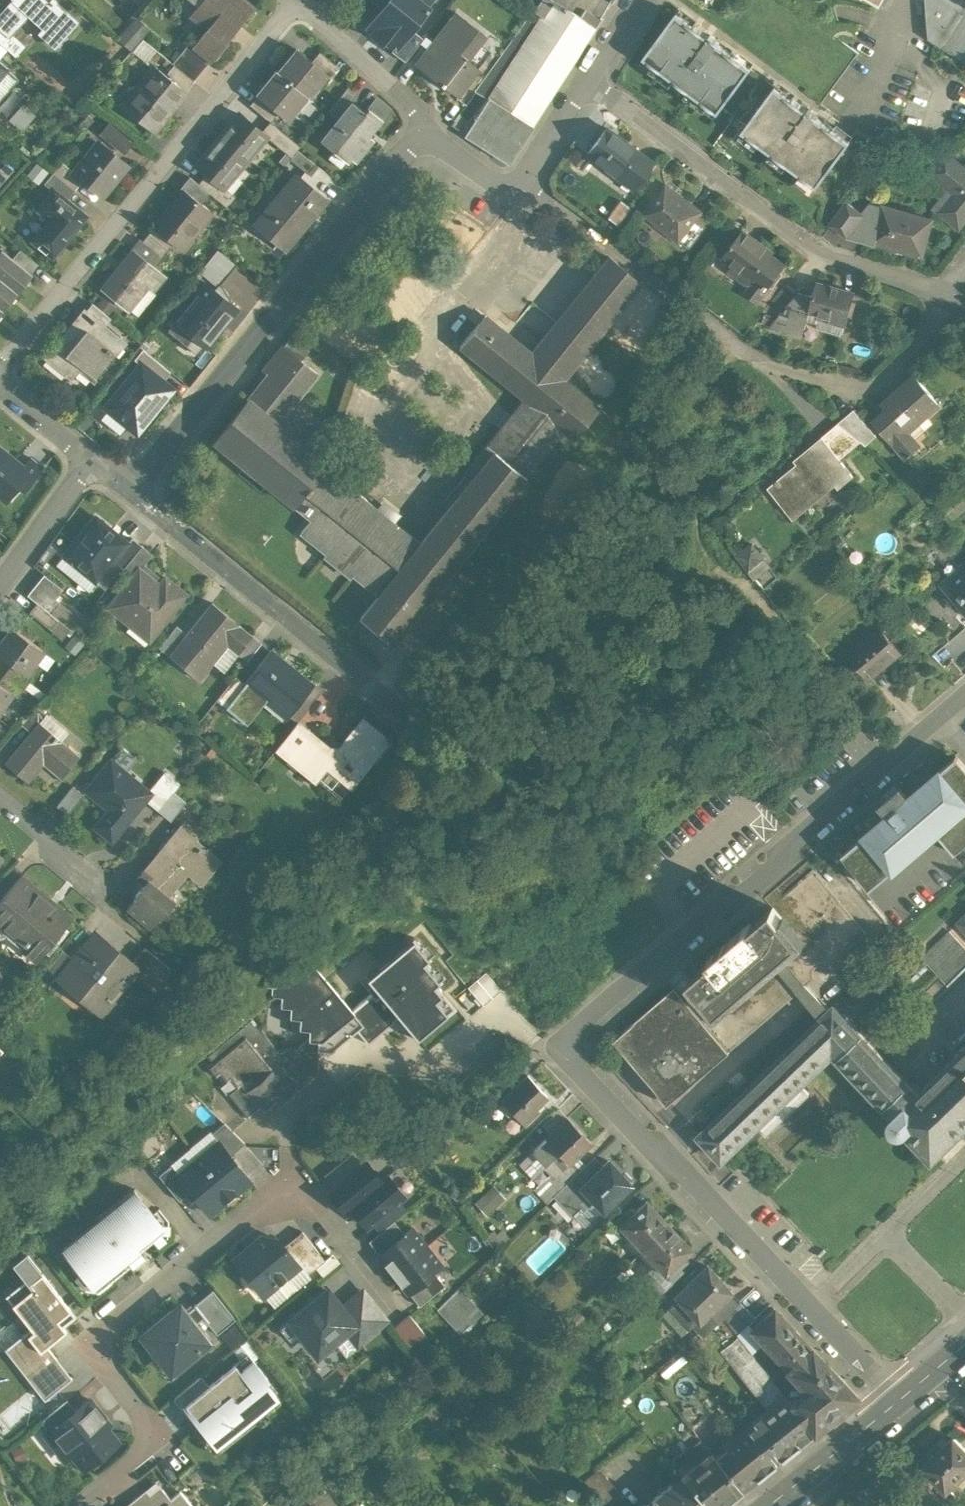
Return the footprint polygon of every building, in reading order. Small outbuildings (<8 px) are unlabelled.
[(0,17),(0,28),(8,35),(27,13),(59,41),(76,21),(54,3),(56,1),(55,0),(13,0),(14,1),(0,17)] [(192,13),(208,26),(192,46),(191,47),(207,61),(209,62),(254,8),(245,0),(202,0),(200,2),(192,13)] [(381,5),(367,23),(387,39),(390,36),(399,43),(412,27),(433,0),(385,0),(381,5)] [(451,126),(466,135),(488,101),(532,129),(600,21),(586,12),(581,19),(563,7),(552,0),(541,0),(451,126)] [(927,40),(964,64),(964,0),(924,0),(927,40)] [(456,13),(417,64),(441,83),(440,84),(456,97),(490,52),(478,43),(484,35),(456,13)] [(708,38),(676,14),(642,60),(717,114),(751,69),(718,45),(719,44),(709,36),(708,38)] [(127,43),(156,56),(161,45),(148,39),(155,23),(139,16),(127,43)] [(425,37),(412,27),(399,43),(394,50),(407,60),(425,37)] [(0,28),(0,44),(13,56),(21,46),(8,35),(0,28)] [(188,42),(171,63),(173,65),(192,80),(207,61),(191,47),(192,46),(188,42)] [(310,61),(294,49),(275,72),(309,100),(310,101),(311,100),(308,97),(325,76),(326,75),(310,61)] [(338,69),(317,52),(310,61),(326,75),(325,76),(329,79),(338,69)] [(192,80),(173,65),(165,75),(185,92),(190,86),(193,81),(192,80)] [(154,67),(122,107),(152,132),(185,92),(165,75),(154,67)] [(275,72),(274,71),(254,94),(256,96),(277,113),(286,120),(305,98),(308,101),(309,100),(275,72)] [(775,87),(741,132),(817,187),(850,142),(817,118),(818,117),(808,109),(807,111),(775,87)] [(344,91),(327,113),(336,120),(350,102),(351,103),(354,99),(344,91)] [(277,113),(256,96),(248,105),(268,122),(269,122),(277,113)] [(375,97),(366,108),(381,120),(390,110),(375,97)] [(532,129),(488,101),(466,135),(510,163),(532,129)] [(336,120),(319,141),(346,163),(350,159),(354,163),(372,140),(367,136),(381,120),(366,108),(363,112),(351,103),(350,102),(336,120)] [(260,132),(239,114),(217,140),(244,162),(264,137),(265,136),(260,132)] [(269,122),(268,122),(260,132),(265,136),(264,137),(290,158),(296,151),(299,147),(269,122)] [(651,164),(605,130),(586,156),(632,189),(651,164)] [(244,162),(217,140),(195,167),(205,175),(222,188),(244,162)] [(74,172),(73,174),(82,181),(101,196),(126,165),(98,143),(74,172)] [(313,164),(296,151),(290,158),(289,160),(306,173),(313,164)] [(944,155),(929,174),(954,194),(940,212),(959,227),(964,219),(964,171),(944,155)] [(74,172),(61,162),(52,173),(74,190),(82,181),(73,174),(74,172)] [(74,190),(52,173),(43,184),(53,191),(65,201),(74,190)] [(326,200),(295,174),(253,225),(285,252),(326,200)] [(222,188),(205,175),(198,184),(209,193),(226,207),(234,197),(222,188)] [(198,184),(190,177),(180,189),(182,192),(183,190),(200,204),(209,193),(198,184)] [(666,186),(645,214),(688,246),(704,224),(695,218),(700,211),(666,186)] [(182,192),(153,228),(156,230),(176,246),(180,249),(210,212),(200,204),(183,190),(182,192)] [(50,220),(33,242),(52,257),(84,216),(65,201),(53,191),(38,210),(50,220)] [(846,203),(829,226),(846,237),(862,215),(846,203)] [(862,215),(846,237),(921,258),(931,221),(869,205),(862,215)] [(176,246),(156,230),(145,244),(156,252),(165,260),(176,246)] [(773,252),(743,230),(723,258),(733,265),(729,271),(749,286),(744,293),(756,302),(785,264),(771,254),(773,252)] [(139,238),(130,250),(132,252),(133,250),(148,262),(156,252),(145,244),(139,238)] [(38,263),(19,248),(11,258),(30,273),(38,263)] [(1,250),(0,251),(0,280),(16,292),(31,274),(30,273),(11,258),(1,250)] [(132,252),(101,290),(126,310),(145,286),(151,291),(164,275),(148,262),(133,250),(132,252)] [(235,265),(217,250),(209,260),(228,275),(235,265)] [(530,353),(484,316),(459,347),(524,399),(561,429),(573,438),(598,407),(562,378),(639,282),(608,256),(530,353)] [(209,260),(199,272),(218,287),(228,275),(209,260)] [(0,280),(0,309),(1,310),(16,292),(0,280)] [(206,283),(174,323),(190,336),(181,341),(198,355),(204,348),(205,348),(206,347),(237,309),(206,283)] [(786,283),(762,313),(764,314),(761,322),(772,326),(773,323),(804,332),(809,312),(813,296),(798,292),(786,283)] [(853,294),(817,284),(813,296),(809,312),(846,322),(853,294)] [(110,318),(91,303),(83,312),(102,328),(110,318)] [(83,312),(46,358),(69,376),(77,367),(92,379),(121,344),(102,328),(83,312)] [(174,323),(168,331),(181,341),(190,336),(174,323)] [(307,351),(290,337),(282,347),(299,361),(307,351)] [(215,355),(206,347),(205,348),(204,348),(198,355),(208,363),(215,355)] [(266,376),(248,401),(276,423),(293,401),(315,374),(299,361),(282,347),(261,372),(266,376)] [(141,365),(162,383),(170,373),(142,350),(134,359),(141,365)] [(106,408),(136,433),(171,390),(162,383),(141,365),(106,408)] [(915,373),(890,395),(896,401),(875,420),(894,442),(895,442),(909,429),(940,401),(915,373)] [(524,399),(487,445),(511,465),(524,475),(561,429),(524,399)] [(293,506),(324,467),(327,464),(290,435),(276,423),(248,401),(246,400),(213,441),(293,506)] [(308,412),(293,401),(276,423),(290,435),(308,412)] [(878,433),(854,407),(839,420),(862,438),(867,442),(878,433)] [(862,438),(839,420),(821,436),(824,439),(825,438),(841,456),(862,438)] [(909,429),(895,442),(907,455),(921,442),(909,429)] [(824,439),(768,486),(770,488),(778,482),(799,507),(833,478),(839,485),(854,473),(841,456),(825,438),(824,439)] [(378,595),(360,618),(391,643),(524,475),(511,465),(487,445),(466,471),(473,477),(399,569),(378,595)] [(0,449),(0,498),(5,501),(17,487),(22,491),(41,467),(29,458),(22,467),(0,449)] [(324,467),(293,506),(303,513),(292,526),(378,595),(399,569),(419,543),(324,467)] [(127,543),(95,517),(63,557),(96,583),(113,562),(127,543)] [(127,543),(113,562),(122,569),(124,567),(141,546),(131,538),(127,543)] [(753,543),(738,554),(751,570),(765,559),(753,543)] [(141,546),(124,567),(133,575),(138,569),(139,570),(151,555),(141,546)] [(943,581),(964,607),(964,563),(943,581)] [(139,570),(138,569),(133,575),(107,608),(129,626),(135,618),(154,633),(185,594),(165,578),(159,585),(139,570)] [(43,575),(26,596),(35,604),(49,615),(58,604),(53,600),(61,590),(43,575)] [(35,604),(28,613),(49,631),(57,621),(49,615),(35,604)] [(237,625),(210,604),(186,634),(168,656),(196,679),(225,643),(238,653),(252,635),(238,624),(237,625)] [(911,625),(920,636),(934,625),(925,613),(911,625)] [(175,626),(157,648),(168,656),(186,634),(175,626)] [(881,626),(850,653),(870,677),(901,650),(881,626)] [(11,629),(0,645),(0,658),(10,665),(23,674),(40,650),(11,629)] [(238,653),(237,654),(246,661),(261,643),(252,635),(238,653)] [(287,667),(269,652),(244,684),(259,696),(262,691),(289,712),(311,684),(289,665),(287,667)] [(10,665),(0,679),(0,687),(9,693),(16,698),(30,679),(23,674),(10,665)] [(241,688),(231,680),(215,700),(225,708),(241,688)] [(9,693),(0,687),(0,706),(9,693)] [(34,706),(19,725),(29,733),(37,722),(38,723),(45,715),(34,706)] [(306,729),(285,755),(314,778),(325,764),(349,783),(386,737),(361,717),(337,746),(329,747),(306,729)] [(38,723),(37,722),(29,733),(3,764),(27,783),(42,764),(60,778),(78,756),(38,723)] [(296,722),(276,747),(285,755),(306,729),(296,722)] [(909,797),(901,788),(883,804),(890,812),(842,854),(871,887),(936,832),(964,807),(964,765),(957,755),(909,797)] [(150,793),(110,760),(89,786),(111,805),(93,827),(110,842),(144,800),(150,793)] [(144,800),(157,810),(171,791),(179,782),(166,772),(150,793),(144,800)] [(72,787),(55,807),(66,816),(82,795),(72,787)] [(171,791),(157,810),(169,820),(184,801),(171,791)] [(936,832),(954,854),(964,845),(964,807),(936,832)] [(179,823),(141,870),(150,877),(148,881),(167,896),(192,865),(206,877),(220,859),(195,838),(196,836),(179,823)] [(867,932),(813,869),(750,923),(751,925),(772,906),(781,917),(780,917),(798,938),(779,954),(803,982),(804,982),(806,985),(814,977),(814,976),(813,973),(814,970),(815,967),(818,966),(821,965),(824,966),(826,967),(867,932)] [(1,933),(5,928),(39,956),(71,918),(20,876),(0,900),(0,932),(1,933)] [(167,896),(148,881),(135,896),(158,915),(170,899),(167,896)] [(158,915),(135,896),(126,908),(148,927),(158,915)] [(806,985),(804,982),(803,982),(779,954),(798,938),(780,917),(781,917),(772,906),(751,925),(750,923),(709,958),(710,960),(688,979),(697,989),(698,988),(714,1006),(716,1009),(770,961),(795,990),(794,990),(796,993),(804,1001),(820,1020),(830,1010),(814,993),(806,985)] [(921,958),(940,978),(947,986),(964,969),(964,930),(958,923),(921,958)] [(84,948),(80,944),(70,956),(74,960),(61,975),(101,1007),(133,968),(129,964),(93,936),(84,948)] [(397,1018),(417,1042),(448,1016),(437,1002),(443,997),(435,988),(439,984),(424,966),(429,961),(413,942),(367,982),(374,990),(378,986),(402,1014),(397,1018)] [(144,946),(129,964),(133,968),(154,985),(169,966),(144,946)] [(352,1014),(296,947),(264,974),(262,987),(272,987),(272,998),(282,998),(281,1009),(291,1010),(290,1020),(300,1021),(299,1031),(309,1031),(308,1041),(308,1042),(318,1043),(318,1053),(329,1054),(356,1032),(361,1039),(368,1033),(352,1014)] [(709,958),(612,1041),(666,1105),(729,1051),(700,1018),(714,1006),(698,988),(697,989),(688,979),(710,960),(709,958)] [(770,961),(716,1009),(714,1006),(700,1018),(729,1051),(796,993),(794,990),(795,990),(770,961)] [(343,980),(339,975),(335,979),(339,984),(343,980)] [(940,978),(917,1000),(926,1009),(949,987),(947,986),(940,978)] [(402,1014),(378,986),(374,990),(367,995),(370,999),(386,1018),(390,1023),(397,1018),(402,1014)] [(386,1018),(370,999),(352,1014),(368,1033),(386,1018)] [(918,1093),(834,1006),(830,1010),(820,1020),(698,1137),(721,1162),(757,1127),(766,1136),(809,1095),(800,1086),(833,1055),(892,1117),(890,1120),(890,1124),(890,1128),(893,1131),(896,1133),(899,1134),(903,1133),(906,1132),(932,1159),(964,1127),(964,1047),(918,1093)] [(298,1050),(282,1049),(277,1053),(250,1021),(205,1059),(211,1066),(206,1069),(215,1079),(218,1077),(225,1085),(229,1082),(235,1088),(226,1095),(247,1120),(259,1110),(262,1114),(275,1104),(279,1109),(317,1077),(318,1064),(313,1057),(303,1046),(298,1050)] [(318,1043),(308,1042),(308,1041),(303,1046),(313,1057),(318,1053),(318,1043)] [(527,1076),(501,1101),(504,1104),(500,1107),(508,1115),(512,1112),(520,1121),(524,1126),(539,1112),(535,1107),(547,1096),(527,1076)] [(559,1109),(541,1125),(550,1134),(567,1118),(559,1109)] [(550,1134),(533,1150),(545,1164),(558,1152),(568,1164),(576,1157),(591,1143),(567,1118),(550,1134)] [(245,1145),(225,1125),(212,1136),(218,1144),(219,1143),(230,1157),(245,1145)] [(230,1157),(219,1143),(218,1144),(179,1176),(178,1176),(191,1191),(209,1213),(249,1181),(230,1157)] [(585,1167),(576,1157),(568,1164),(558,1152),(545,1164),(552,1172),(565,1186),(585,1167)] [(602,1166),(595,1157),(585,1167),(565,1186),(555,1195),(571,1213),(574,1216),(591,1199),(602,1210),(629,1184),(608,1161),(602,1166)] [(328,1178),(336,1188),(362,1167),(354,1158),(328,1178)] [(336,1188),(329,1194),(343,1211),(351,1205),(381,1181),(366,1164),(362,1167),(336,1188)] [(179,1176),(171,1166),(159,1177),(178,1201),(191,1191),(178,1176),(179,1176)] [(552,1172),(533,1188),(547,1203),(555,1195),(565,1186),(552,1172)] [(381,1181),(351,1205),(366,1224),(372,1220),(398,1199),(403,1195),(387,1176),(381,1181)] [(495,1186),(478,1202),(488,1212),(505,1196),(495,1186)] [(160,1223),(134,1191),(63,1249),(88,1281),(98,1282),(106,1276),(109,1280),(130,1263),(133,1267),(147,1256),(140,1248),(159,1233),(160,1223)] [(398,1199),(372,1220),(380,1230),(393,1220),(406,1209),(398,1199)] [(646,1202),(634,1213),(630,1209),(616,1222),(630,1237),(626,1241),(635,1251),(636,1250),(639,1253),(668,1225),(646,1202)] [(380,1230),(368,1240),(378,1252),(403,1232),(393,1220),(380,1230)] [(668,1225),(639,1253),(642,1256),(641,1256),(650,1266),(653,1262),(655,1264),(668,1278),(679,1267),(682,1264),(678,1260),(690,1248),(668,1225)] [(378,1252),(376,1254),(391,1272),(426,1245),(411,1226),(403,1232),(378,1252)] [(502,1244),(491,1230),(484,1237),(495,1251),(502,1244)] [(324,1259),(301,1231),(283,1245),(297,1264),(299,1263),(307,1272),(324,1259)] [(277,1238),(260,1236),(233,1258),(262,1293),(297,1264),(283,1245),(277,1238)] [(426,1245),(391,1272),(406,1291),(433,1270),(440,1263),(426,1245)] [(668,1278),(655,1264),(644,1274),(660,1293),(683,1271),(679,1267),(668,1278)] [(729,1291),(706,1266),(698,1274),(694,1270),(682,1282),(686,1286),(675,1296),(697,1320),(698,1321),(729,1291)] [(625,1267),(616,1276),(621,1281),(631,1272),(625,1267)] [(433,1270),(408,1290),(418,1302),(443,1282),(433,1270)] [(40,1351),(47,1346),(67,1330),(62,1325),(75,1315),(42,1275),(30,1284),(27,1281),(6,1298),(30,1328),(33,1331),(28,1335),(40,1351)] [(338,1303),(325,1287),(287,1317),(298,1330),(306,1331),(310,1336),(307,1338),(319,1355),(335,1341),(332,1337),(348,1324),(354,1319),(346,1309),(340,1302),(338,1303)] [(457,1287),(435,1307),(458,1332),(480,1311),(457,1287)] [(546,1298),(537,1288),(532,1293),(540,1304),(546,1298)] [(213,1289),(185,1311),(195,1322),(204,1316),(216,1331),(234,1317),(213,1289)] [(729,1291),(698,1321),(697,1320),(691,1326),(702,1338),(723,1318),(722,1317),(738,1301),(729,1291)] [(366,1292),(346,1309),(354,1319),(348,1324),(359,1338),(386,1316),(366,1292)] [(697,1320),(675,1296),(670,1307),(688,1328),(690,1326),(691,1326),(697,1320)] [(738,1301),(722,1317),(723,1318),(729,1326),(747,1310),(738,1301)] [(179,1303),(141,1333),(170,1371),(209,1340),(195,1322),(185,1311),(179,1303)] [(810,1348),(773,1308),(750,1330),(787,1369),(810,1348)] [(747,1310),(729,1326),(737,1336),(755,1318),(747,1310)] [(298,1330),(287,1317),(278,1325),(287,1335),(294,1330),(298,1330)] [(33,1331),(30,1328),(4,1349),(44,1398),(71,1376),(47,1346),(40,1351),(28,1335),(33,1331)] [(747,1425),(744,1428),(772,1464),(812,1432),(788,1401),(784,1396),(738,1337),(721,1351),(767,1409),(747,1425)] [(690,1340),(680,1348),(688,1357),(693,1353),(692,1353),(697,1349),(690,1340)] [(857,1396),(811,1347),(810,1348),(787,1369),(786,1370),(803,1389),(788,1401),(812,1432),(813,1432),(857,1397),(857,1396)] [(248,1350),(209,1381),(184,1401),(192,1411),(198,1418),(196,1419),(214,1441),(274,1393),(262,1379),(267,1375),(248,1350)] [(641,1365),(630,1374),(637,1383),(649,1374),(641,1365)] [(188,1414),(192,1411),(184,1401),(209,1381),(201,1372),(172,1395),(188,1414)] [(630,1374),(616,1386),(623,1395),(637,1383),(630,1374)] [(473,1403),(459,1385),(451,1391),(466,1409),(473,1403)] [(101,1413),(88,1396),(75,1407),(50,1427),(43,1432),(54,1446),(61,1441),(70,1452),(71,1451),(84,1466),(117,1439),(104,1424),(106,1423),(99,1415),(101,1413)] [(66,1397),(42,1417),(50,1427),(75,1407),(66,1397)] [(433,1405),(424,1412),(430,1419),(439,1412),(433,1405)] [(747,1425),(737,1412),(733,1415),(744,1428),(747,1425)] [(744,1428),(719,1448),(722,1452),(714,1458),(739,1490),(740,1490),(772,1464),(744,1428)] [(923,1466),(947,1491),(964,1473),(964,1448),(954,1436),(923,1466)] [(710,1453),(680,1476),(681,1476),(682,1476),(707,1505),(719,1505),(739,1490),(714,1458),(710,1453)] [(598,1468),(580,1482),(600,1505),(612,1505),(623,1497),(598,1468)] [(660,1505),(707,1505),(682,1476),(681,1476),(653,1498),(660,1505)] [(134,1495),(143,1505),(193,1505),(179,1489),(170,1496),(158,1482),(148,1491),(145,1487),(134,1495)] [(134,1495),(124,1504),(125,1505),(143,1505),(134,1495)]
